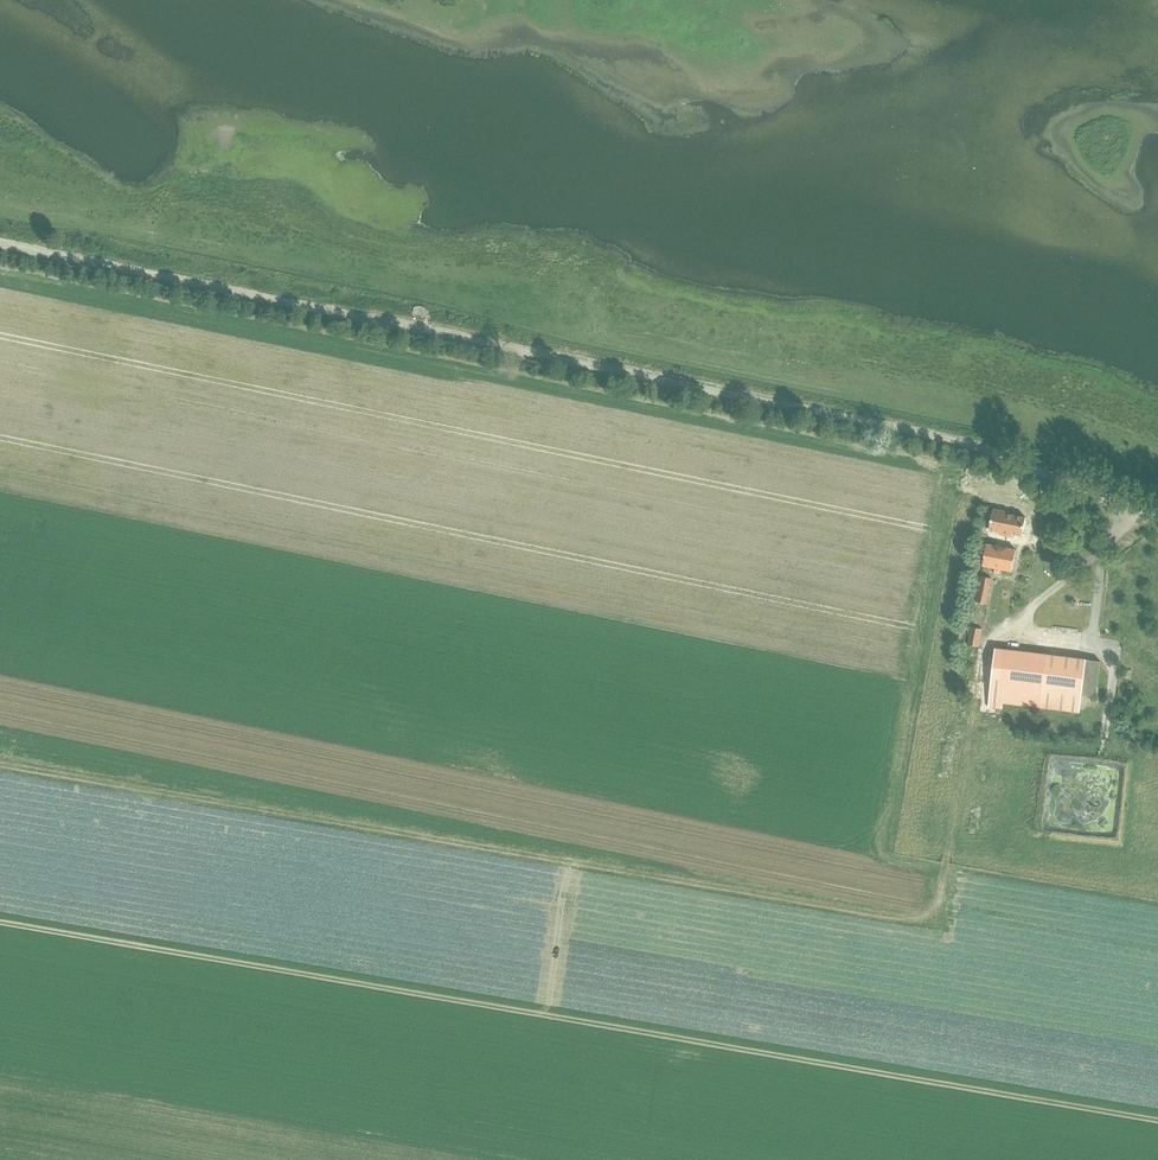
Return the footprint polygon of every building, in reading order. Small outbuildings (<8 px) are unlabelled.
[(994,502),(990,528),(998,528),(997,532),(1010,535),(1010,531),(1019,533),(1023,514),(1009,511),(1009,505),(994,502)] [(1016,550),(987,544),(982,566),(995,568),(994,573),(1000,574),(1001,569),(1012,572),(1016,550)] [(976,602),(986,604),(991,578),(981,576),(976,602)] [(968,645),(978,646),(982,628),(969,627),(967,634),(970,634),(968,645)] [(988,701),(1078,712),(1080,696),(1095,697),(1100,661),(995,648),(988,701)]
